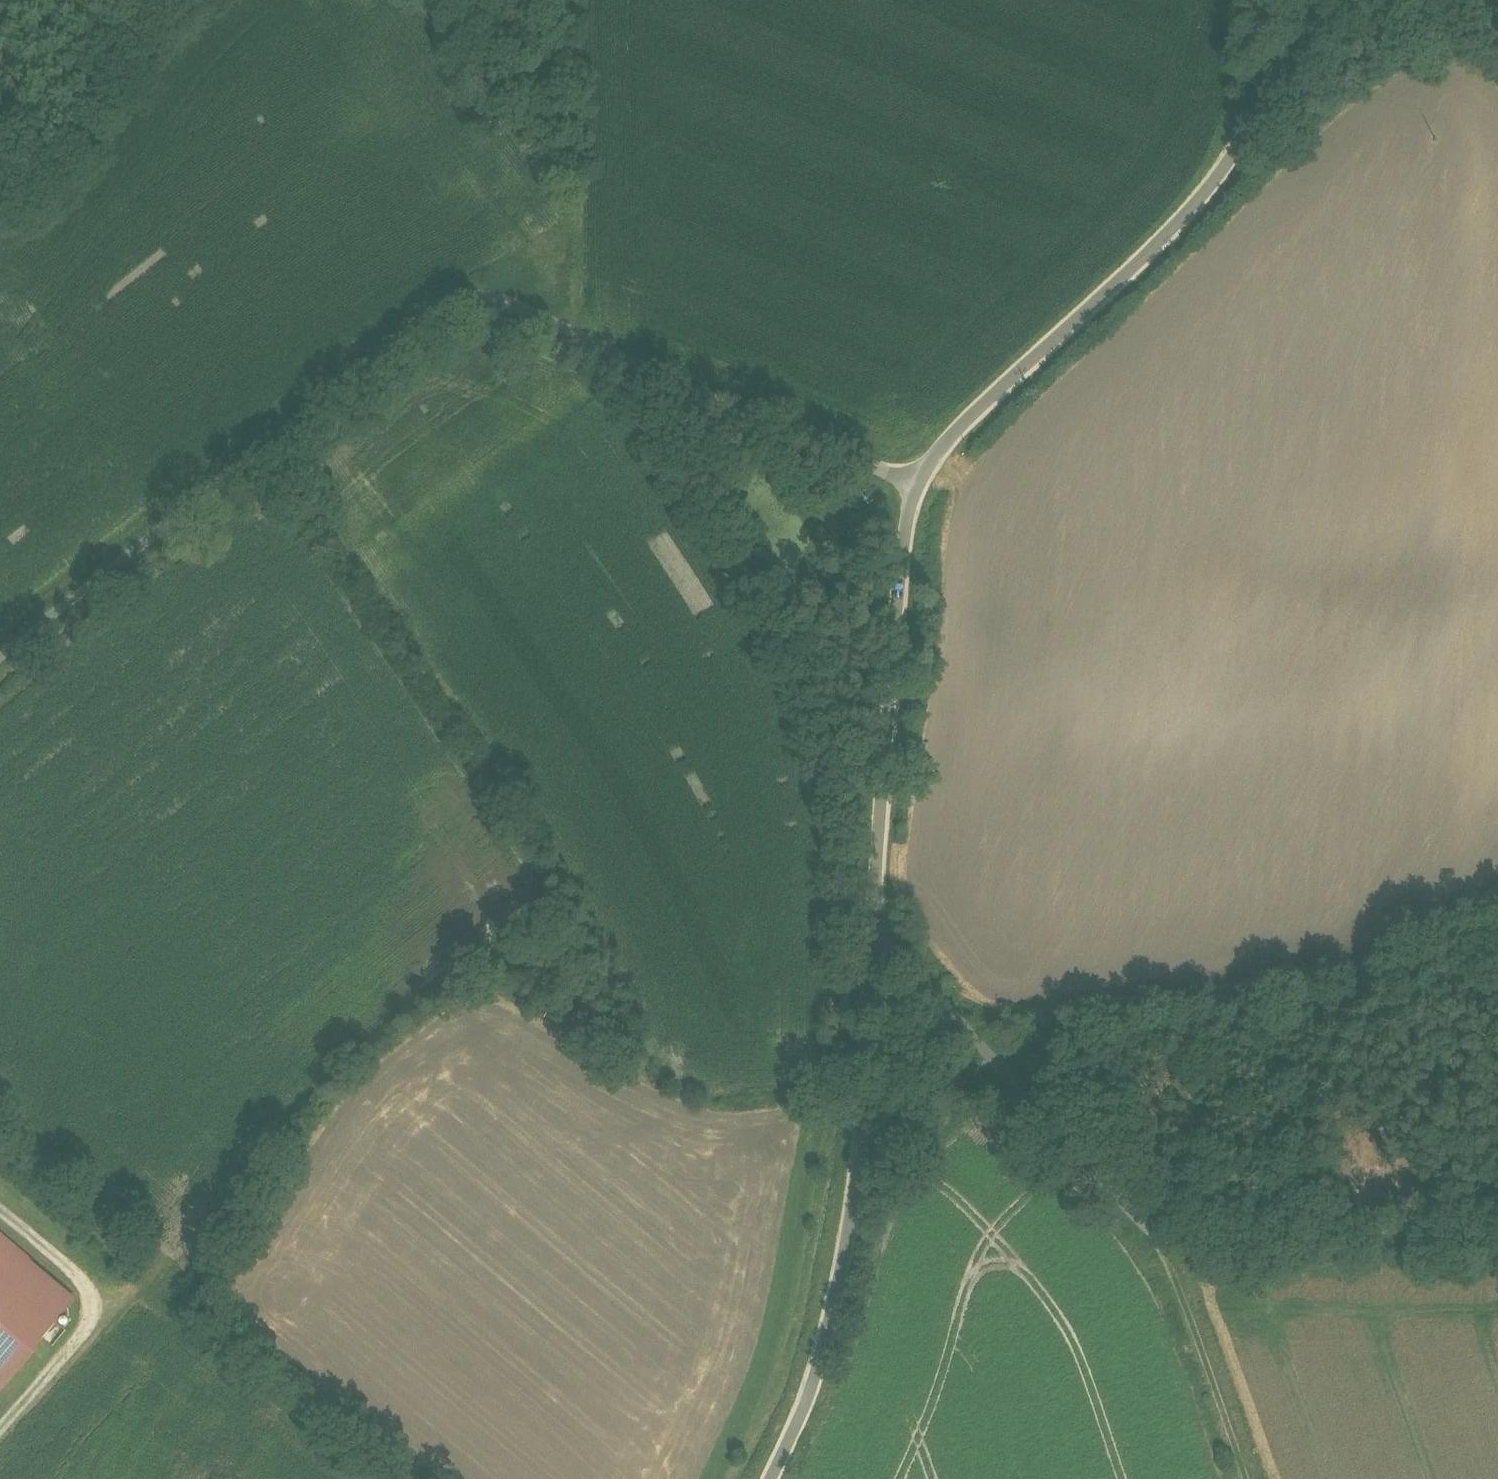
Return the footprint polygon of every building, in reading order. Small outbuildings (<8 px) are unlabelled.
[(0,1244),(0,1392),(73,1305),(0,1244)]
